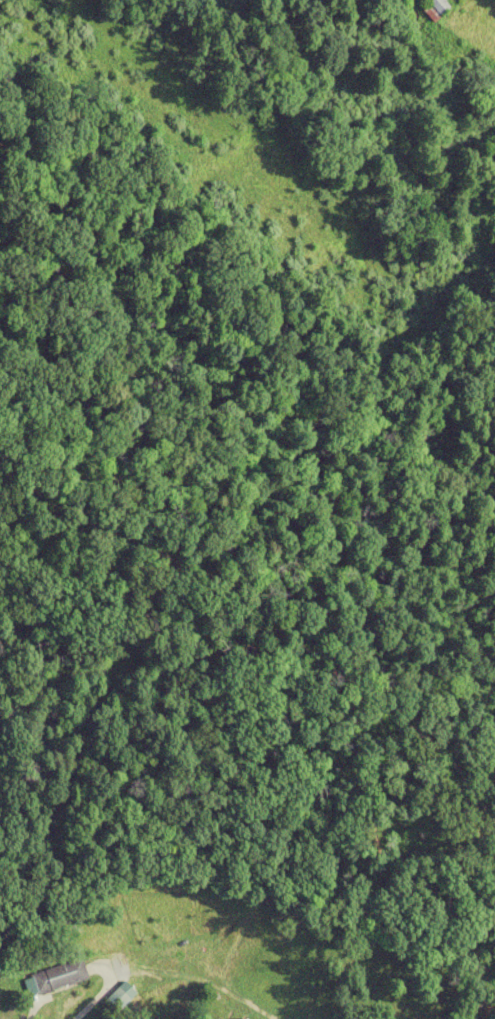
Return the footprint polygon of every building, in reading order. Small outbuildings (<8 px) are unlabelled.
[(442,0),(423,0),(424,1),(417,8),(433,23),(449,7),(442,0)] [(30,974),(36,994),(87,979),(80,959),(30,974)] [(114,1013),(134,993),(122,981),(102,1001),(114,1013)]
